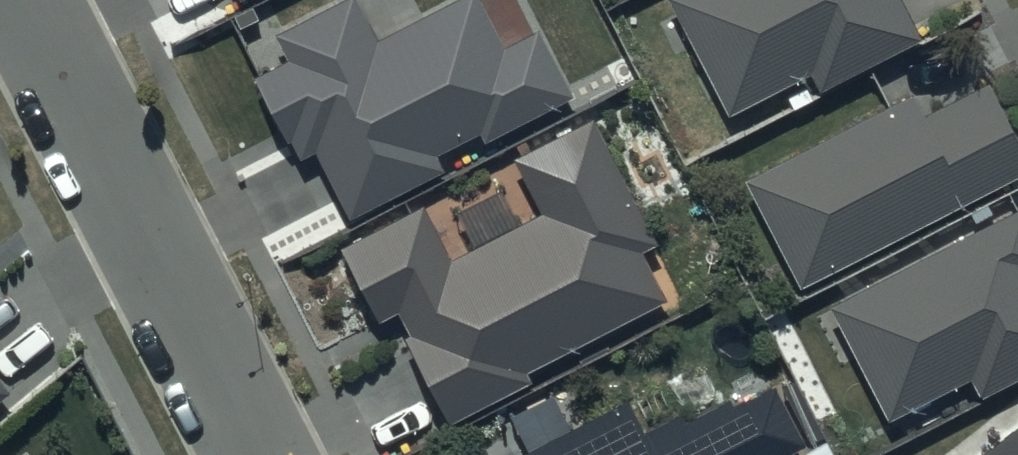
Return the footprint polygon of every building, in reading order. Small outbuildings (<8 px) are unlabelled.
[(277,37),(290,62),(255,80),(298,161),(314,153),(349,220),(445,171),(438,158),(480,136),(485,144),(578,96),(542,28),(504,48),(479,0),(458,0),(377,42),(355,0),(348,0),(277,37)] [(664,0),(727,120),(810,77),(818,93),(921,40),(900,0),(665,0),(664,0)] [(914,96),(746,183),(801,289),(1017,177),(1017,142),(988,85),(925,117),(914,96)] [(422,211),(343,251),(380,322),(399,312),(412,336),(405,340),(450,426),(532,384),(527,375),(670,302),(645,254),(658,248),(592,121),(512,162),(539,214),(447,261),(422,211)] [(828,307),(889,423),(973,379),(982,396),(1017,378),(1017,207),(828,307)] [(526,454),(801,454),(811,449),(777,383),(733,406),(731,401),(685,424),(682,418),(645,436),(628,403),(526,454)] [(982,454),(1017,454),(1017,427),(982,454)]
